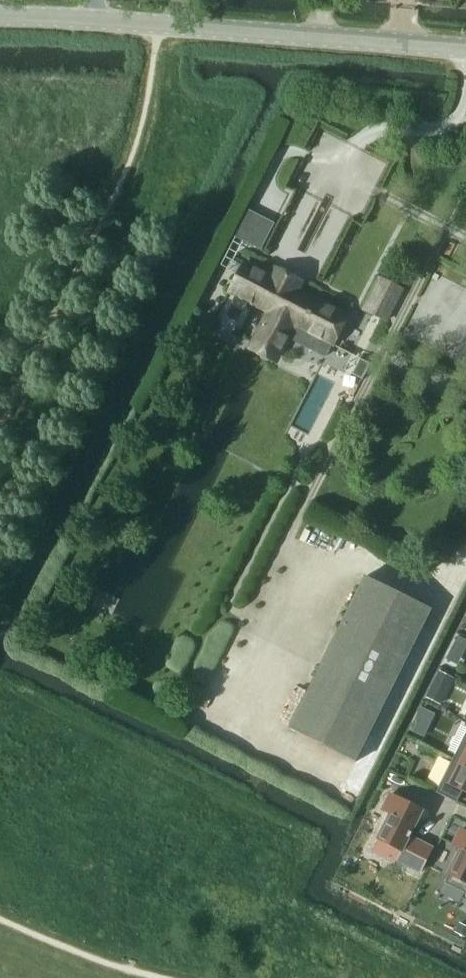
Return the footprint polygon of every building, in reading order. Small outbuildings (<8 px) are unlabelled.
[(271,277),(244,263),(229,292),(269,312),(255,339),(279,351),(293,325),(331,344),(346,316),(296,290),(301,281),(276,269),(271,277)] [(405,289),(378,275),(361,309),(376,317),(387,323),(405,289)] [(289,728),(335,752),(355,762),(431,609),(365,576),(289,728)] [(453,645),(465,651),(465,648),(465,640),(457,636),(453,645)] [(429,688),(424,696),(441,705),(445,696),(429,688)] [(421,707),(415,719),(429,726),(435,714),(421,707)] [(453,758),(465,765),(465,731),(453,758)] [(436,792),(456,803),(462,791),(465,793),(465,765),(453,758),(436,792)] [(390,814),(378,839),(400,850),(399,852),(395,859),(420,871),(431,849),(410,838),(409,838),(411,833),(410,833),(421,810),(391,795),(390,794),(382,810),(383,810),(390,814)] [(444,883),(465,894),(465,832),(461,829),(453,845),(461,849),(444,883)]
